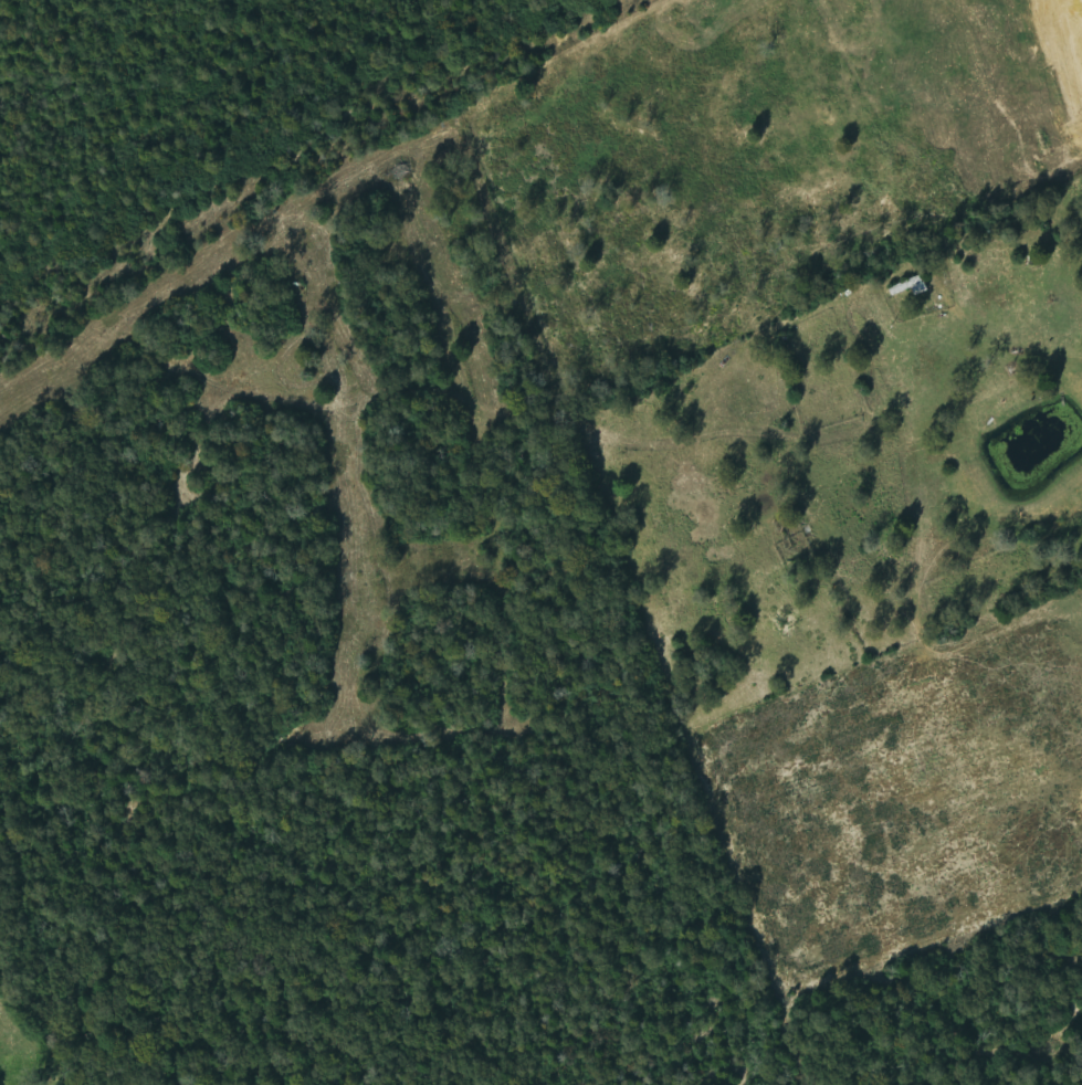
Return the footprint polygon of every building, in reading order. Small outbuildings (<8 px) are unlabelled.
[(891,290),(894,297),(913,288),(917,298),(931,291),(924,275),(891,290)]
